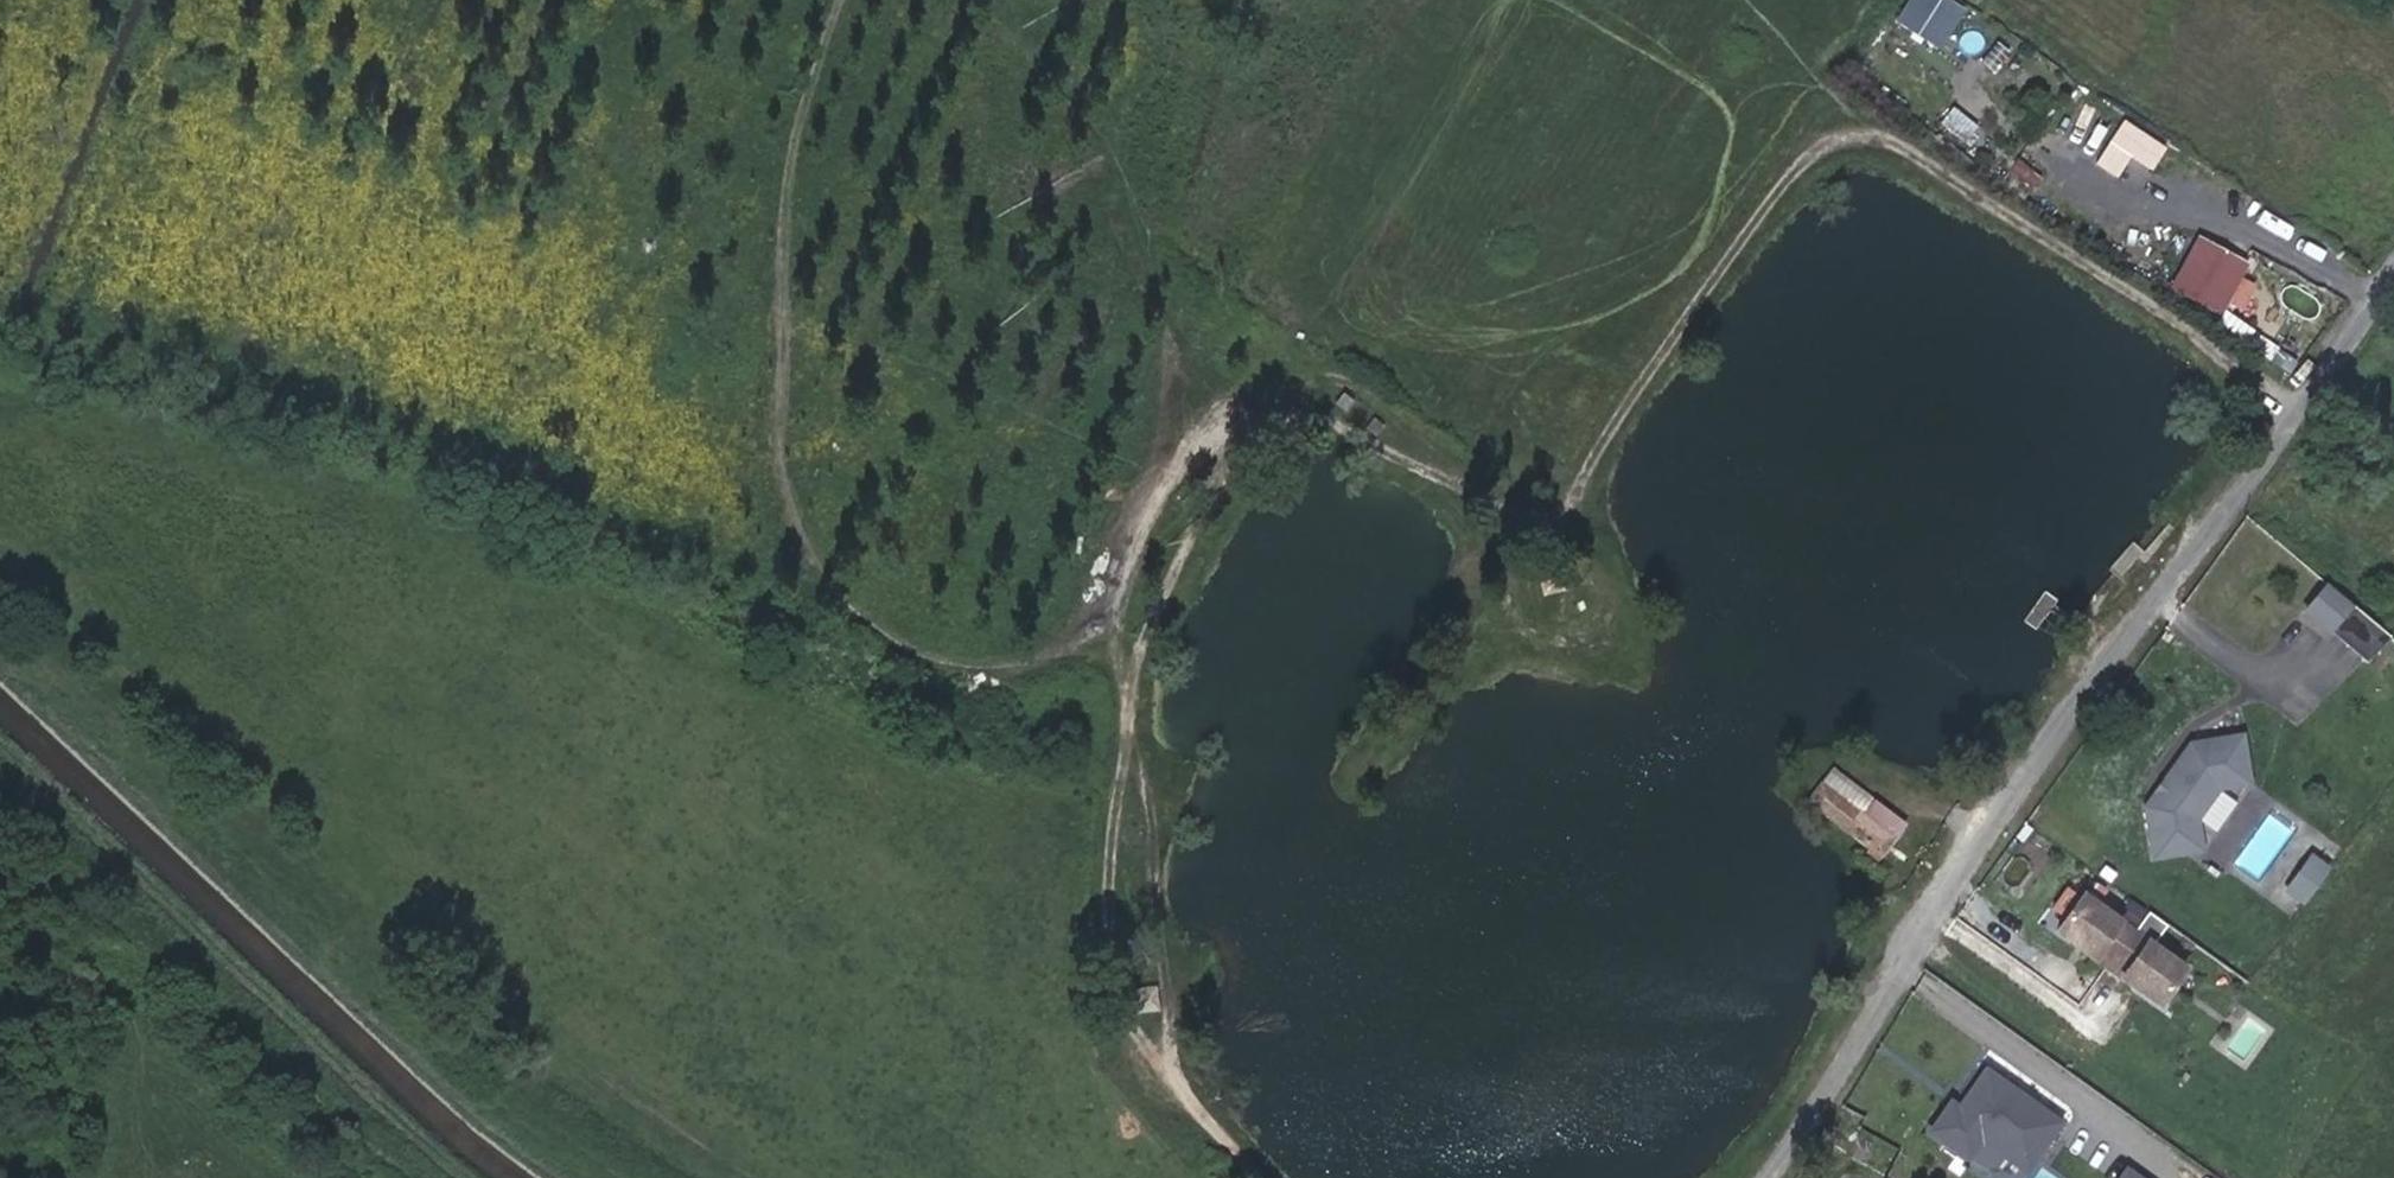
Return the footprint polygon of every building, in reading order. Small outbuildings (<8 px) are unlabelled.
[(1970,6),(1961,0),(1909,0),(1897,18),(1943,48),(1970,6)] [(2081,148),(2105,100),(2085,91),(2062,138),(2081,148)] [(2236,317),(2263,264),(2202,232),(2174,285),(2236,317)] [(1562,589),(1562,576),(1544,577),(1545,592),(1562,589)] [(2358,620),(2336,599),(2312,624),(2334,646),(2358,620)] [(2161,806),(2151,821),(2158,872),(2205,865),(2201,836),(2223,803),(2255,798),(2248,750),(2197,758),(2170,794),(2175,798),(2166,810),(2161,806)] [(1833,771),(1811,801),(1884,857),(1896,838),(1865,815),(1874,803),(1833,771)] [(2314,911),(2337,881),(2320,869),(2297,899),(2314,911)] [(2110,980),(2136,944),(2086,908),(2060,944),(2110,980)] [(1930,1133),(1976,1160),(1985,1144),(2037,1174),(2072,1114),(1986,1064),(1965,1100),(1953,1093),(1930,1133)] [(2134,1166),(2126,1177),(2151,1177),(2134,1166)]
